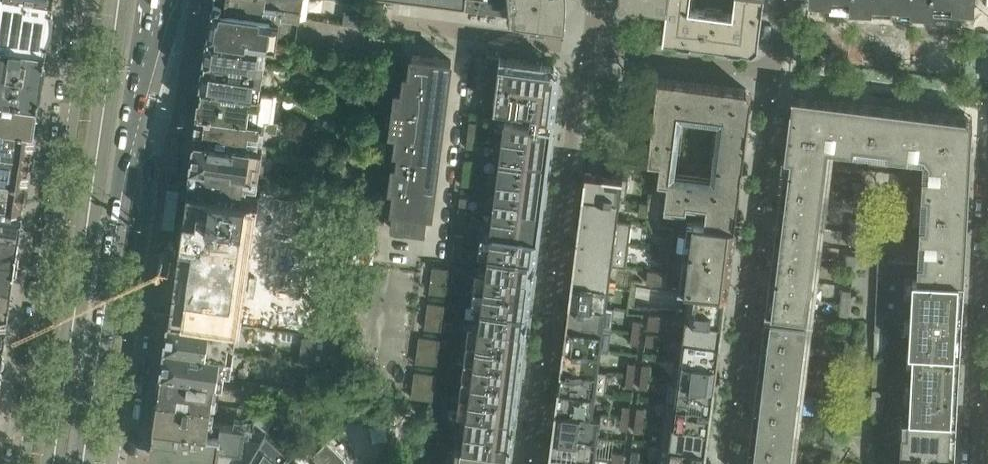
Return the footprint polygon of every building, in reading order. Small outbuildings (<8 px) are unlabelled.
[(0,11),(0,43),(47,50),(55,0),(2,0),(0,11)] [(355,0),(215,0),(215,5),(272,13),(301,17),(371,27),(373,12),(369,12),(370,2),(355,0)] [(509,13),(508,0),(409,0),(509,13)] [(509,13),(509,17),(566,25),(566,22),(568,7),(568,0),(508,0),(509,13)] [(617,0),(616,1),(616,2),(616,3),(617,4),(617,6),(618,6),(618,7),(619,8),(621,8),(622,9),(624,9),(625,8),(627,7),(628,6),(628,5),(629,4),(667,9),(668,0),(617,0)] [(733,12),(695,7),(696,0),(668,0),(667,9),(663,37),(752,49),(758,44),(764,0),(735,0),(733,12)] [(695,7),(733,12),(735,0),(696,0),(695,7)] [(850,8),(873,9),(873,3),(892,4),(892,0),(850,0),(850,8)] [(892,4),(911,5),(911,11),(934,12),(935,0),(892,0),(892,4)] [(941,5),(952,6),(952,8),(975,9),(975,0),(941,0),(941,5)] [(272,13),(215,5),(211,33),(268,41),(272,13)] [(268,41),(211,33),(207,58),(265,67),(268,41)] [(0,43),(0,70),(43,77),(47,50),(0,43)] [(433,213),(452,60),(413,55),(410,73),(406,73),(404,90),(396,89),(381,87),(378,109),(393,111),(390,131),(398,132),(397,140),(401,140),(399,155),(395,155),(393,177),(397,178),(393,207),(394,208),(391,227),(426,232),(429,212),(433,213)] [(488,56),(487,64),(499,66),(500,57),(488,56)] [(495,99),(494,107),(513,110),(520,59),(500,56),(500,57),(499,66),(498,74),(497,82),(496,91),(495,99)] [(265,67),(207,58),(203,84),(261,92),(265,67)] [(520,59),(513,110),(532,112),(538,61),(520,59)] [(553,125),(560,69),(555,63),(538,61),(532,112),(531,122),(553,125)] [(487,64),(485,72),(498,74),(499,66),(487,64)] [(0,70),(0,97),(40,102),(43,77),(0,70)] [(485,72),(484,81),(497,82),(498,74),(485,72)] [(707,209),(705,221),(736,225),(752,95),(747,88),(658,77),(651,136),(652,136),(648,169),(660,170),(659,179),(668,180),(665,205),(707,209)] [(484,81),(483,89),(496,91),(497,82),(484,81)] [(263,93),(261,92),(203,84),(199,112),(259,120),(271,122),(274,104),(261,102),(263,93)] [(483,89),(482,97),(495,99),(496,91),(483,89)] [(793,95),(786,147),(829,152),(829,148),(829,147),(833,112),(834,100),(793,95)] [(0,97),(0,123),(36,128),(36,127),(35,127),(38,104),(39,104),(40,102),(0,97)] [(482,97),(481,106),(487,107),(494,107),(495,99),(482,97)] [(834,100),(833,112),(829,147),(829,148),(835,148),(836,148),(835,149),(868,153),(874,105),(834,100)] [(930,154),(934,113),(874,105),(868,153),(908,158),(909,151),(930,154)] [(278,123),(271,122),(259,120),(199,112),(196,136),(258,145),(260,131),(277,133),(278,123)] [(968,212),(971,158),(973,117),(934,113),(930,154),(929,175),(923,175),(921,210),(968,212)] [(553,125),(531,122),(531,123),(505,120),(502,137),(550,143),(553,125)] [(470,122),(469,135),(477,136),(479,123),(470,122)] [(0,123),(0,150),(32,155),(36,128),(0,123)] [(469,135),(467,147),(476,149),(477,136),(469,135)] [(268,146),(258,145),(196,136),(192,163),(259,173),(261,158),(266,159),(268,146)] [(502,137),(500,156),(548,162),(550,143),(502,137)] [(386,162),(389,142),(377,141),(375,161),(386,162)] [(786,147),(784,166),(747,463),(791,463),(826,172),(829,152),(786,147)] [(0,150),(0,178),(28,182),(32,155),(0,150)] [(500,156),(498,175),(545,181),(548,162),(500,156)] [(466,159),(464,172),(472,173),(474,160),(466,159)] [(605,160),(603,174),(611,175),(613,161),(605,160)] [(257,184),(259,173),(192,163),(189,186),(250,195),(252,184),(257,184)] [(464,172),(462,185),(471,186),(472,173),(464,172)] [(629,177),(611,175),(603,174),(586,172),(585,181),(583,192),(583,194),(621,199),(627,200),(629,177)] [(498,175),(495,194),(543,200),(545,181),(498,175)] [(0,178),(0,204),(25,208),(28,182),(0,178)] [(853,208),(862,209),(865,183),(857,182),(853,208)] [(260,196),(250,195),(189,186),(171,311),(243,321),(250,269),(264,271),(263,282),(269,283),(264,320),(319,328),(333,233),(319,231),(320,225),(333,227),(334,220),(323,205),(281,199),(278,218),(257,215),(260,196)] [(495,194),(493,213),(541,219),(543,200),(495,194)] [(618,220),(621,199),(583,194),(582,205),(580,215),(618,220)] [(461,197),(459,210),(468,211),(469,198),(461,197)] [(649,203),(641,202),(640,214),(648,215),(649,203)] [(0,204),(0,231),(21,234),(25,208),(0,204)] [(359,220),(384,224),(385,212),(361,209),(359,220)] [(459,210),(458,223),(466,224),(468,211),(459,210)] [(965,279),(968,212),(921,210),(920,238),(926,239),(925,262),(886,260),(886,274),(918,275),(918,276),(965,279)] [(493,213),(490,231),(538,238),(541,219),(493,213)] [(632,222),(618,220),(580,215),(580,216),(579,227),(578,237),(577,237),(629,244),(632,222)] [(849,244),(858,245),(861,219),(852,218),(849,244)] [(728,292),(736,225),(705,221),(694,220),(694,221),(692,238),(689,258),(689,264),(686,284),(686,286),(674,284),(674,285),(675,286),(680,286),(728,292)] [(21,234),(0,231),(0,258),(17,261),(21,234)] [(486,231),(483,251),(488,251),(488,250),(536,256),(538,238),(490,231),(490,232),(486,231)] [(456,234),(455,247),(463,248),(464,235),(456,234)] [(668,237),(660,236),(659,248),(667,249),(668,237)] [(627,266),(629,244),(577,237),(576,248),(575,258),(575,260),(612,265),(627,266)] [(455,247),(453,260),(461,261),(463,248),(455,247)] [(667,249),(659,248),(657,260),(665,261),(667,249)] [(486,268),(533,275),(536,256),(488,250),(488,251),(486,268)] [(845,279),(853,280),(857,255),(848,254),(845,279)] [(17,261),(0,258),(0,285),(13,287),(17,261)] [(611,278),(612,265),(575,260),(573,269),(572,280),(610,285),(611,278)] [(433,267),(432,280),(440,281),(442,268),(433,267)] [(481,267),(479,285),(531,293),(533,275),(486,268),(481,267)] [(442,268),(440,281),(448,282),(450,269),(442,268)] [(664,272),(649,270),(647,282),(663,284),(664,272)] [(879,274),(877,312),(889,312),(902,313),(911,313),(911,315),(916,315),(963,318),(965,279),(918,276),(918,275),(886,274),(886,275),(879,274)] [(727,293),(611,278),(610,285),(572,280),(549,463),(705,463),(727,293)] [(432,280),(430,293),(438,294),(440,281),(432,280)] [(440,281),(438,294),(447,295),(448,282),(440,281)] [(0,285),(0,311),(10,313),(13,287),(0,285)] [(479,285),(477,304),(481,304),(529,310),(531,293),(479,285)] [(840,315),(849,316),(852,291),(844,290),(840,315)] [(429,303),(427,316),(435,317),(437,304),(429,303)] [(437,304),(435,317),(444,318),(446,305),(437,304)] [(527,328),(527,325),(529,310),(481,304),(479,322),(527,328)] [(0,311),(0,338),(6,339),(10,313),(0,311)] [(243,321),(171,311),(167,339),(231,348),(235,323),(242,324),(243,321)] [(877,325),(876,331),(888,332),(889,312),(877,312),(877,325)] [(961,352),(963,318),(916,315),(913,350),(961,352)] [(427,316),(425,328),(434,330),(435,317),(427,316)] [(435,317),(434,330),(442,331),(444,318),(435,317)] [(474,321),(472,339),(524,346),(527,328),(479,322),(474,321)] [(837,339),(846,340),(848,327),(839,326),(837,339)] [(888,332),(876,331),(875,355),(887,356),(888,332)] [(314,337),(311,360),(323,361),(336,363),(338,345),(339,340),(335,340),(314,337)] [(420,337),(419,346),(432,347),(433,339),(424,338),(420,337)] [(231,348),(167,339),(163,368),(215,375),(227,377),(231,348)] [(432,347),(431,352),(439,353),(441,340),(433,339),(432,347)] [(472,339),(469,357),(522,363),(524,346),(472,339)] [(419,346),(418,354),(430,356),(431,352),(432,347),(419,346)] [(833,376),(842,377),(845,351),(836,350),(833,376)] [(959,385),(961,352),(913,350),(911,382),(959,385)] [(430,356),(429,364),(438,365),(439,353),(431,352),(430,356)] [(418,354),(417,363),(429,364),(430,356),(418,354)] [(520,381),(522,363),(469,357),(467,374),(520,381)] [(336,393),(340,364),(336,363),(323,361),(319,391),(336,393)] [(213,393),(215,375),(163,368),(159,396),(209,403),(215,404),(217,393),(213,393)] [(415,372),(414,380),(427,382),(428,373),(415,372)] [(427,382),(427,386),(435,387),(437,374),(428,373),(427,382)] [(467,374),(464,392),(517,399),(520,381),(467,374)] [(414,380),(413,389),(426,390),(427,386),(427,382),(414,380)] [(958,418),(959,385),(911,382),(909,416),(958,418)] [(426,390),(425,399),(433,400),(435,387),(427,386),(426,390)] [(413,389),(412,397),(425,399),(426,390),(413,389)] [(464,392),(462,410),(466,410),(515,417),(517,399),(464,392)] [(206,421),(209,403),(159,396),(155,424),(209,432),(210,422),(206,421)] [(260,445),(267,433),(280,412),(259,410),(256,428),(210,422),(209,432),(155,424),(151,452),(156,459),(192,463),(248,463),(260,445)] [(513,434),(515,417),(466,410),(464,428),(513,434)] [(909,416),(903,416),(900,463),(955,463),(956,454),(950,453),(951,420),(958,420),(958,418),(909,416)] [(824,447),(833,448),(836,423),(827,422),(824,447)] [(464,428),(462,446),(504,452),(510,452),(513,434),(464,428)] [(291,451),(295,447),(280,435),(276,439),(267,433),(260,445),(248,463),(279,463),(291,451)] [(314,453),(301,441),(295,447),(291,451),(279,463),(348,463),(346,457),(327,439),(314,453)] [(462,446),(451,445),(449,461),(454,461),(454,463),(503,463),(504,452),(462,446)]
